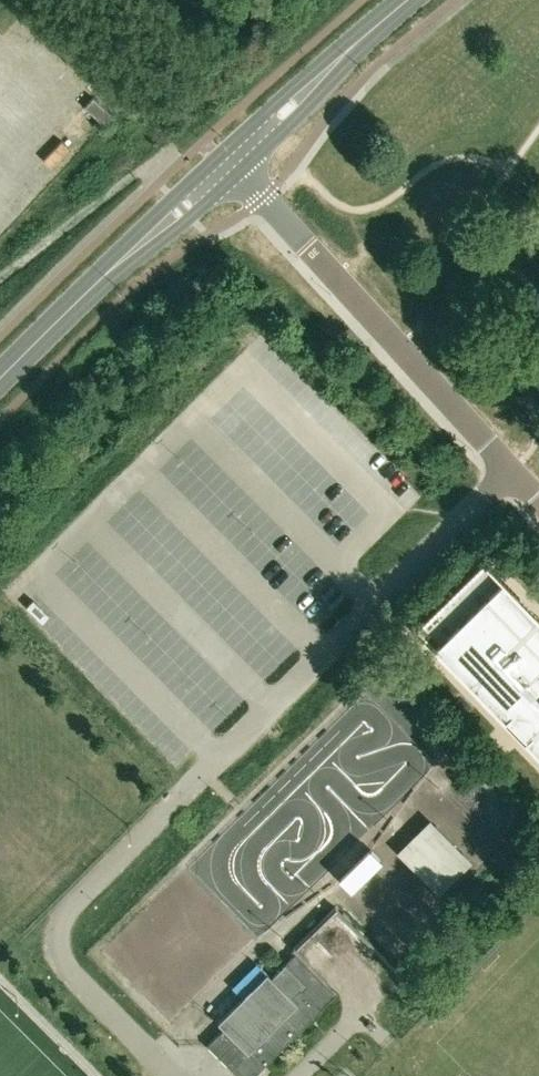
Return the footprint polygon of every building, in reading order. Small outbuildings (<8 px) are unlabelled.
[(85,106),(104,125),(113,115),(93,97),(85,106)] [(414,628),(538,756),(538,616),(484,560),(414,628)] [(174,732),(164,742),(179,757),(189,747),(174,732)] [(384,824),(447,891),(481,859),(417,792),(384,824)] [(371,849),(341,880),(350,889),(380,858),(371,849)] [(219,1057),(239,1075),(253,1075),(337,993),(296,952),(286,963),(271,977),(267,973),(218,1022),(225,1028),(207,1046),(219,1057)]
